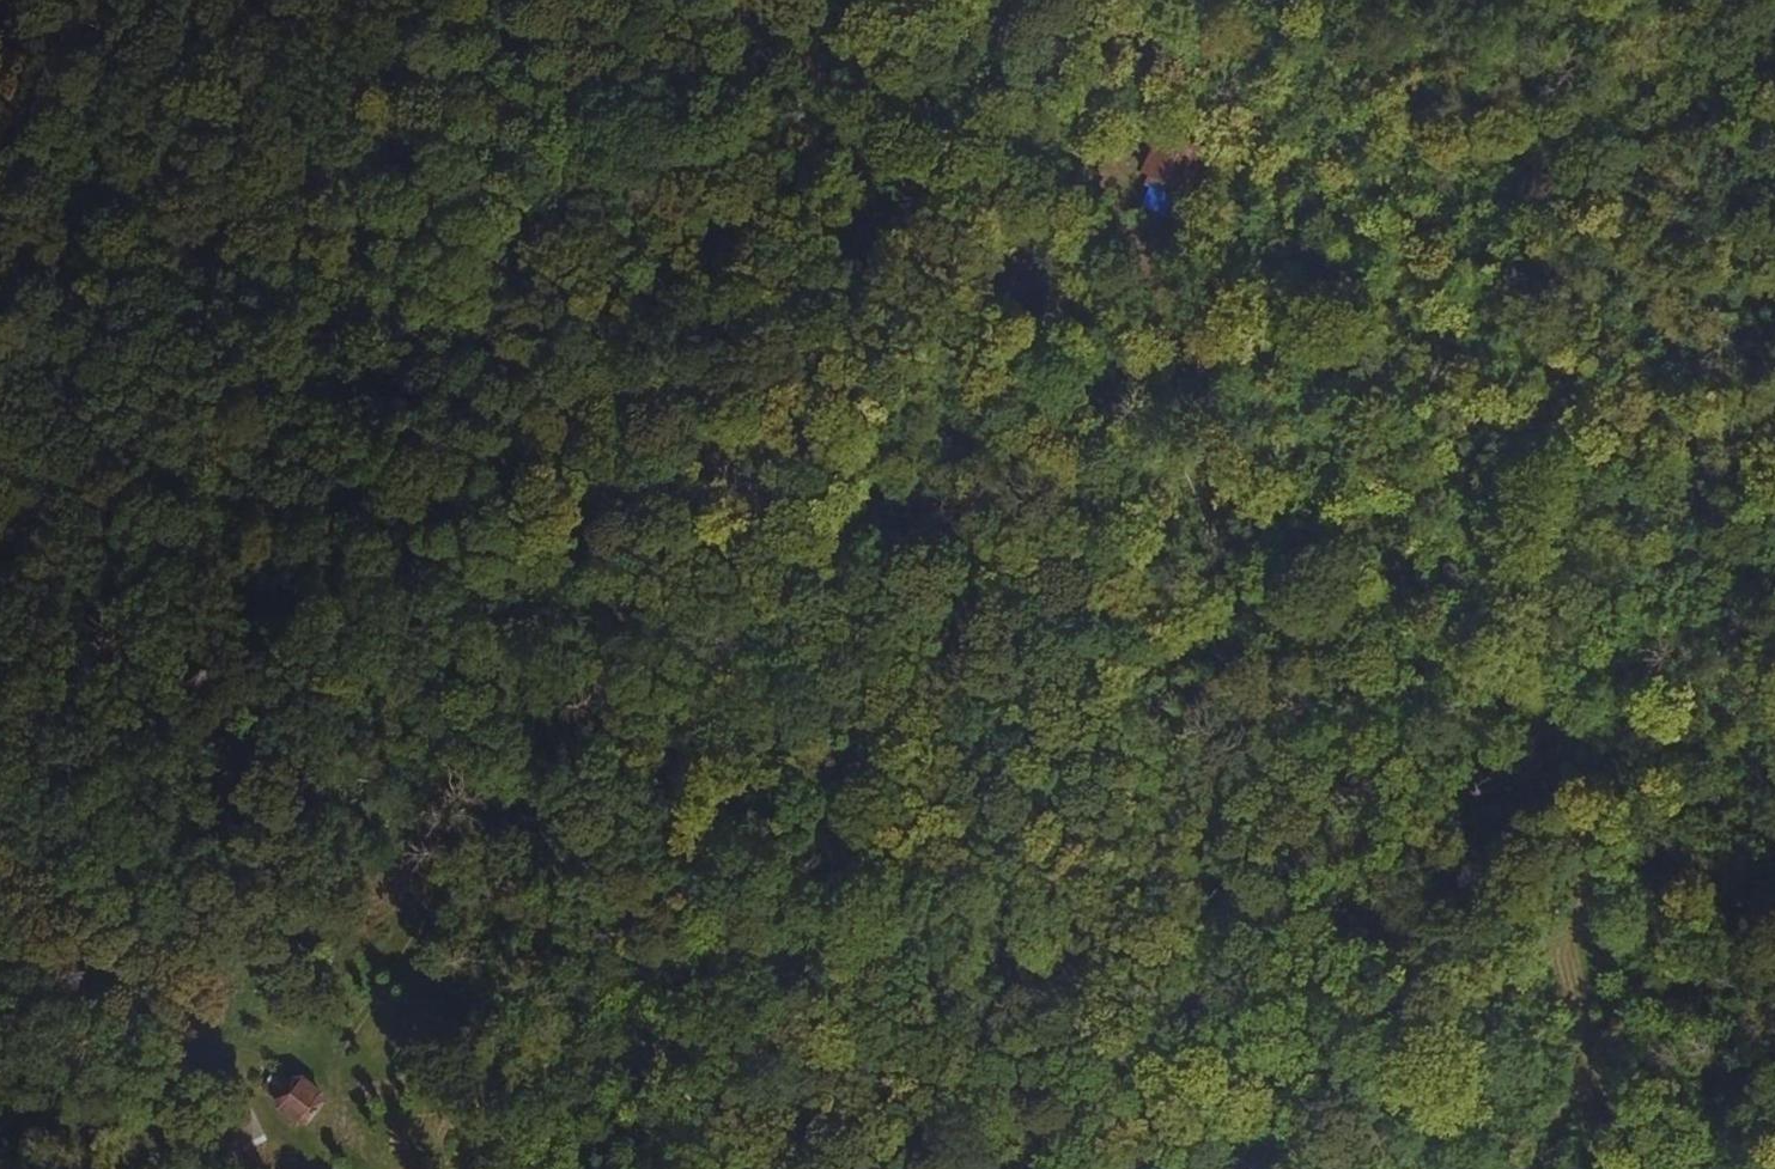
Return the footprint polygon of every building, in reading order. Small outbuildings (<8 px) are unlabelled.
[(1210,153),(1162,131),(1140,178),(1189,200),(1210,153)] [(334,1106),(295,1076),(272,1105),(311,1136),(334,1106)]
